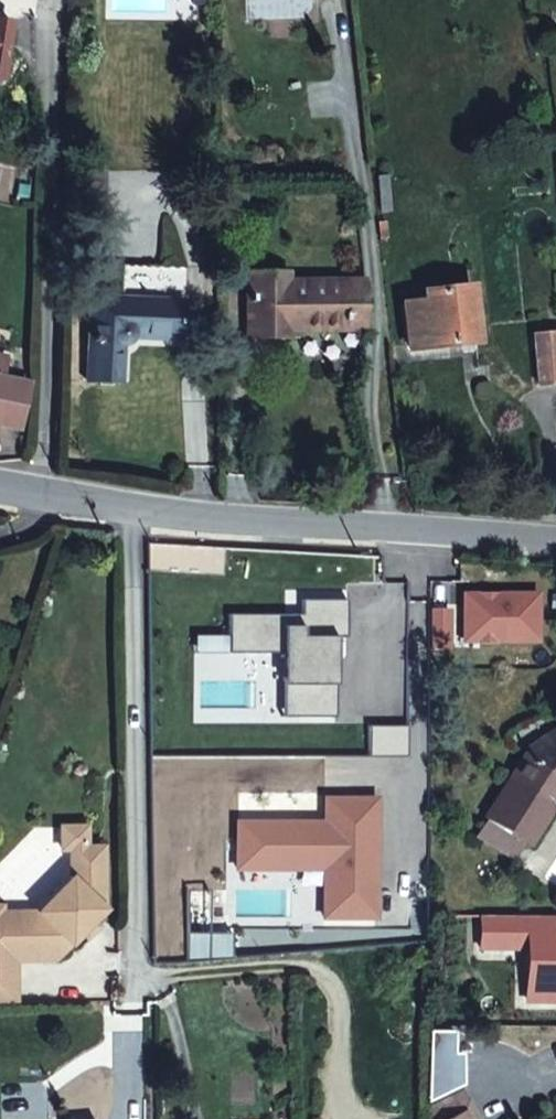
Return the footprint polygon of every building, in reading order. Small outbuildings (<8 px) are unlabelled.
[(2,81),(10,23),(0,21),(0,80),(2,81)] [(387,175),(376,176),(380,213),(392,212),(387,175)] [(388,238),(386,220),(379,221),(381,238),(388,238)] [(245,273),(246,338),(288,337),(288,330),(363,329),(363,280),(287,282),(287,272),(245,273)] [(403,303),(408,349),(477,341),(470,286),(422,291),(424,301),(403,303)] [(122,298),(110,297),(89,297),(87,380),(121,382),(122,344),(123,344),(125,343),(127,342),(128,341),(130,338),(130,337),(181,340),(182,300),(122,298)] [(534,336),(539,383),(555,381),(555,333),(534,336)] [(7,380),(0,413),(0,426),(18,430),(24,401),(28,385),(7,380)] [(471,612),(471,637),(540,638),(541,585),(466,584),(466,612),(471,612)] [(284,606),(227,607),(227,628),(244,628),(244,646),(282,645),(282,672),(301,672),(301,709),(334,709),(334,629),(347,629),(346,591),(301,592),(301,606),(301,618),(284,618),(284,606)] [(430,604),(430,641),(449,642),(449,604),(430,604)] [(301,606),(284,606),(284,618),(301,618),(301,606)] [(227,628),(227,646),(244,646),(244,628),(227,628)] [(282,672),(282,709),(301,709),(301,672),(282,672)] [(367,720),(367,753),(412,753),(412,720),(367,720)] [(525,753),(485,819),(525,844),(527,844),(555,797),(555,733),(525,753)] [(237,817),(237,836),(253,836),(253,863),(320,863),(320,911),(373,911),(373,793),(325,793),(325,817),(237,817)] [(525,844),(485,819),(476,833),(516,858),(525,844)] [(16,1005),(15,958),(55,957),(81,930),(91,919),(103,908),(101,845),(85,845),(84,824),(60,825),(61,846),(70,846),(70,876),(39,914),(2,914),(0,914),(0,1005),(16,1005)] [(253,836),(237,836),(237,863),(253,863),(253,836)] [(97,924),(91,919),(81,930),(87,935),(97,924)] [(499,952),(465,941),(460,958),(494,969),(499,952)] [(461,1093),(453,1097),(428,1110),(428,1118),(475,1118),(461,1093)]
